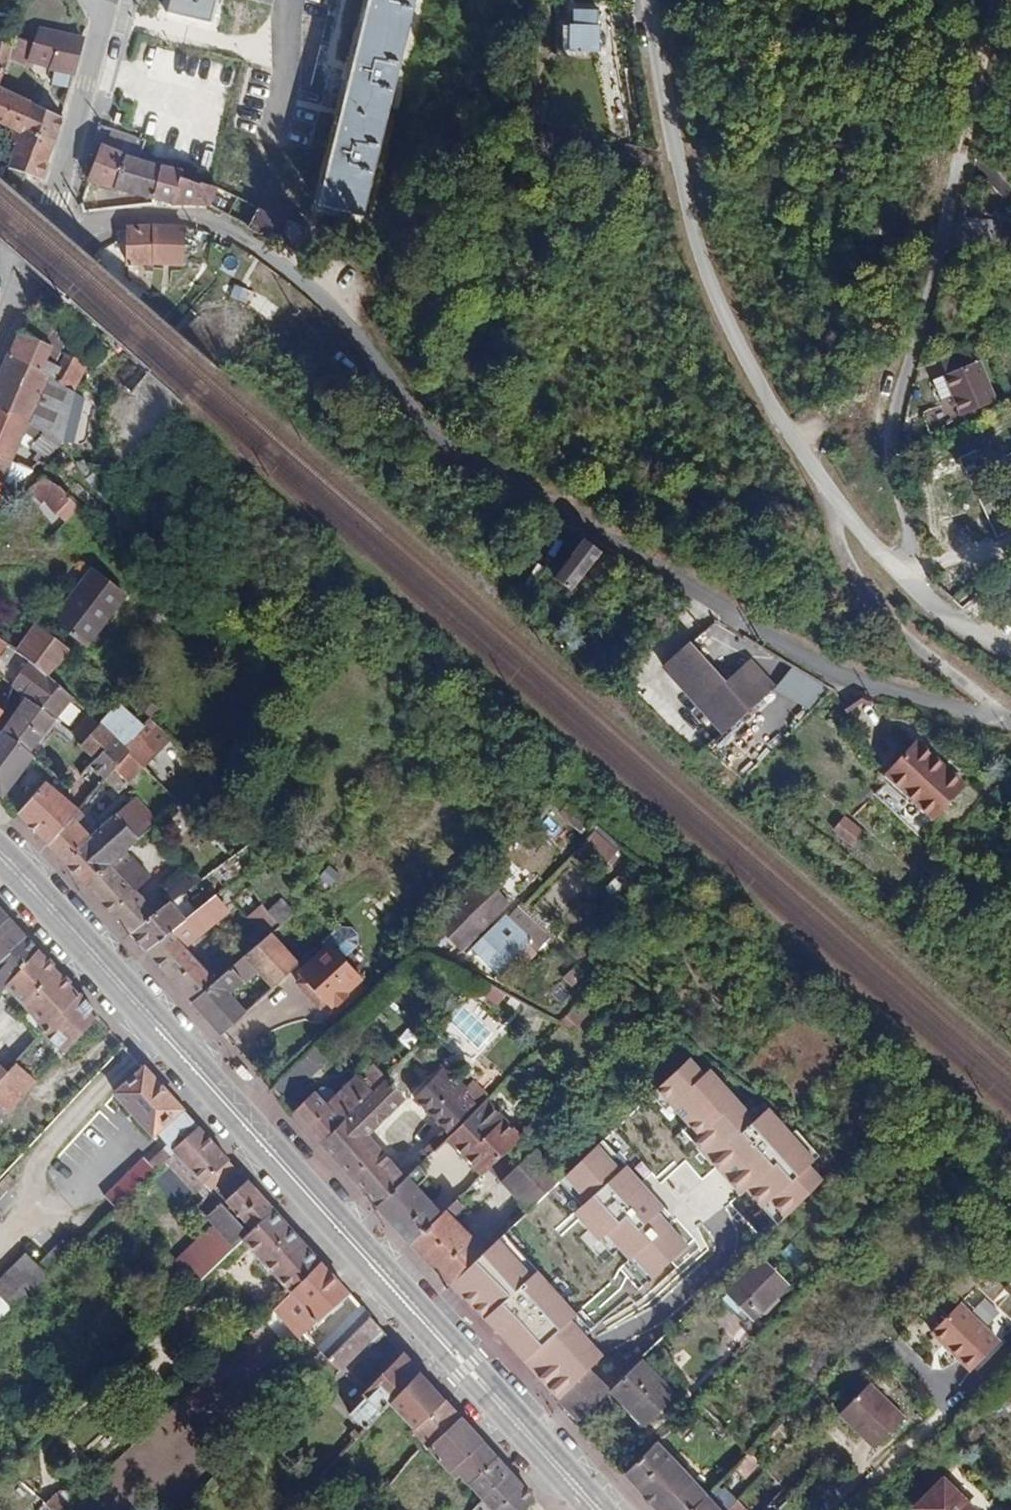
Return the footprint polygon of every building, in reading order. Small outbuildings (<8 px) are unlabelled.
[(220,0),(171,0),(168,13),(214,24),(220,0)] [(419,0),(372,0),(321,206),(366,217),(419,0)] [(598,52),(599,18),(574,17),(574,51),(598,52)] [(35,44),(14,35),(11,44),(7,56),(30,66),(31,63),(53,69),(53,70),(75,75),(87,40),(62,34),(39,27),(35,44)] [(7,56),(11,44),(0,40),(0,79),(7,56)] [(0,87),(0,124),(14,131),(18,119),(25,122),(32,102),(0,87)] [(65,118),(32,102),(25,122),(23,128),(55,143),(65,118)] [(10,140),(18,143),(23,128),(25,122),(18,119),(14,131),(10,140)] [(9,168),(42,177),(55,143),(23,128),(18,143),(9,168)] [(114,129),(106,148),(129,158),(140,161),(146,141),(114,129)] [(106,148),(92,185),(116,190),(129,158),(106,148)] [(116,190),(154,200),(162,166),(140,161),(129,158),(116,190)] [(183,172),(162,166),(154,200),(175,205),(180,189),(178,187),(182,179),(183,172)] [(200,185),(182,179),(178,187),(180,189),(175,205),(211,206),(218,189),(201,183),(200,185)] [(84,213),(93,212),(92,205),(83,206),(84,213)] [(276,245),(288,223),(259,209),(248,229),(276,245)] [(301,250),(310,234),(292,223),(283,240),(301,250)] [(126,268),(151,269),(151,264),(153,229),(127,228),(126,268)] [(184,256),(185,231),(153,229),(151,264),(183,266),(184,256)] [(45,363),(51,347),(22,332),(11,356),(74,391),(88,365),(64,354),(57,369),(45,363)] [(981,362),(977,349),(949,357),(953,371),(939,375),(946,396),(957,392),(963,412),(998,402),(981,362)] [(61,442),(74,391),(11,356),(0,381),(0,410),(29,424),(46,434),(61,442)] [(987,360),(981,362),(998,402),(999,401),(987,360)] [(13,463),(29,424),(0,410),(0,457),(13,463)] [(31,447),(43,459),(61,442),(46,434),(31,447)] [(1001,454),(1010,475),(1010,450),(1001,454)] [(5,484),(13,463),(0,457),(0,482),(5,484)] [(5,484),(12,488),(31,471),(13,463),(5,484)] [(61,493),(43,479),(21,495),(28,501),(35,497),(41,504),(43,502),(55,515),(57,514),(65,522),(77,511),(61,493)] [(3,549),(14,532),(0,522),(0,547),(3,549)] [(570,593),(601,553),(584,540),(553,580),(570,593)] [(85,645),(124,596),(92,571),(53,620),(85,645)] [(17,653),(29,661),(47,676),(71,652),(36,627),(17,653)] [(724,687),(688,647),(662,670),(720,737),(773,690),(751,663),(724,687)] [(54,720),(71,698),(47,676),(29,661),(11,685),(25,696),(54,720)] [(777,690),(810,710),(825,684),(792,665),(777,690)] [(28,753),(54,720),(25,696),(0,730),(28,753)] [(123,752),(140,733),(151,721),(124,698),(100,724),(83,742),(79,747),(95,762),(111,742),(123,752)] [(855,730),(877,725),(871,700),(849,705),(855,730)] [(87,713),(71,733),(83,742),(100,724),(87,713)] [(164,748),(172,740),(156,726),(149,734),(164,748)] [(28,753),(0,730),(0,794),(3,797),(32,757),(28,753)] [(123,752),(111,742),(95,762),(92,766),(106,779),(110,775),(115,769),(127,755),(140,768),(154,754),(143,743),(146,740),(140,733),(123,752)] [(913,745),(883,778),(931,821),(961,789),(913,745)] [(126,782),(140,768),(127,755),(115,769),(126,782)] [(124,787),(110,775),(106,779),(103,782),(117,795),(124,787)] [(45,782),(17,813),(35,833),(64,799),(46,783),(45,782)] [(78,811),(64,799),(35,833),(48,846),(78,811)] [(155,825),(135,799),(88,838),(61,860),(84,886),(125,851),(155,825)] [(573,825),(581,816),(568,804),(560,813),(573,825)] [(85,817),(78,811),(48,846),(61,860),(88,838),(78,824),(85,817)] [(833,832),(852,847),(865,831),(846,816),(833,832)] [(125,851),(84,886),(129,934),(154,915),(132,892),(149,878),(125,851)] [(161,892),(170,903),(190,887),(182,877),(161,892)] [(482,881),(435,927),(460,951),(505,904),(482,881)] [(198,893),(192,886),(190,887),(170,903),(176,910),(198,893)] [(228,916),(213,897),(176,928),(145,952),(191,1004),(214,984),(185,952),(228,916)] [(263,940),(270,934),(293,915),(281,901),(266,913),(260,906),(245,920),(263,940)] [(493,929),(492,927),(470,949),(496,976),(530,941),(532,943),(542,933),(517,907),(493,929)] [(176,928),(160,910),(154,915),(129,934),(145,952),(176,928)] [(23,935),(7,917),(0,925),(0,960),(23,935)] [(270,934),(263,940),(243,959),(270,990),(297,965),(270,934)] [(36,949),(23,935),(0,960),(0,991),(3,987),(36,949)] [(326,947),(298,974),(303,979),(296,986),(322,1013),(332,1003),(336,1006),(346,996),(343,993),(357,980),(326,947)] [(42,1032),(76,995),(36,949),(3,987),(42,1032)] [(241,983),(230,970),(214,984),(191,1004),(220,1035),(244,1013),(227,995),(241,983)] [(64,1053),(96,1018),(76,995),(42,1032),(64,1053)] [(266,1017),(254,1004),(244,1013),(220,1035),(232,1048),(266,1017)] [(672,1122),(697,1146),(651,1192),(705,1244),(743,1205),(758,1219),(701,1278),(711,1288),(817,1181),(811,1176),(829,1157),(768,1097),(757,1108),(697,1050),(657,1091),(680,1114),(672,1122)] [(13,1065),(4,1075),(0,1079),(0,1110),(5,1115),(34,1084),(13,1065)] [(115,1211),(136,1190),(165,1162),(198,1129),(142,1068),(114,1096),(154,1139),(158,1135),(168,1145),(147,1166),(141,1159),(102,1197),(115,1211)] [(371,1093),(382,1082),(384,1081),(370,1068),(358,1080),(371,1093)] [(420,1155),(424,1160),(432,1152),(444,1141),(478,1108),(440,1072),(413,1100),(445,1131),(420,1155)] [(291,1113),(319,1144),(371,1093),(358,1080),(355,1077),(337,1095),(329,1087),(320,1087),(315,1093),(314,1092),(291,1113)] [(400,1101),(382,1082),(371,1093),(319,1144),(376,1206),(402,1181),(362,1138),(400,1101)] [(479,1177),(487,1170),(519,1139),(484,1102),(478,1108),(444,1141),(479,1177)] [(203,1202),(236,1170),(198,1129),(165,1162),(203,1202)] [(579,1214),(655,1285),(697,1240),(642,1189),(653,1177),(607,1135),(567,1179),(591,1201),(579,1214)] [(526,1211),(531,1206),(550,1188),(560,1178),(533,1149),(499,1181),(516,1200),(526,1211)] [(432,1152),(424,1160),(416,1168),(424,1177),(440,1162),(432,1152)] [(424,1177),(416,1168),(402,1181),(376,1206),(410,1244),(439,1215),(413,1187),(424,1177)] [(241,1240),(272,1210),(236,1170),(203,1202),(196,1208),(233,1247),(241,1240)] [(554,1223),(561,1231),(577,1216),(550,1188),(531,1206),(549,1227),(554,1223)] [(0,1203),(0,1216),(3,1218),(18,1200),(9,1192),(0,1203)] [(462,1210),(454,1201),(439,1215),(410,1244),(422,1257),(456,1224),(452,1219),(462,1210)] [(289,1294),(320,1264),(272,1210),(241,1240),(289,1294)] [(422,1257),(437,1272),(471,1239),(459,1226),(456,1224),(422,1257)] [(616,1311),(646,1282),(631,1266),(604,1238),(574,1267),(616,1311)] [(483,1252),(471,1239),(437,1272),(449,1285),(472,1263),(483,1252)] [(37,1266),(48,1277),(70,1255),(59,1244),(37,1266)] [(791,1244),(780,1254),(795,1271),(806,1261),(791,1244)] [(37,1266),(25,1254),(0,1279),(0,1299),(13,1312),(48,1277),(37,1266)] [(549,1273),(534,1257),(499,1291),(475,1313),(499,1338),(524,1314),(516,1305),(549,1273)] [(724,1293),(750,1319),(785,1286),(759,1260),(724,1293)] [(461,1298),(485,1276),(472,1263),(449,1285),(461,1298)] [(316,1323),(347,1294),(320,1264),(289,1294),(316,1323)] [(461,1298),(475,1313),(499,1291),(485,1276),(461,1298)] [(630,1326),(660,1297),(646,1282),(616,1311),(630,1326)] [(750,1319),(724,1293),(717,1300),(742,1326),(750,1319)] [(555,1307),(544,1295),(524,1314),(499,1338),(525,1366),(576,1316),(566,1306),(547,1324),(542,1319),(555,1307)] [(652,1349),(682,1320),(660,1297),(630,1326),(652,1349)] [(960,1303),(931,1333),(944,1345),(973,1316),(960,1303)] [(328,1361),(369,1319),(359,1307),(316,1349),(328,1361)] [(1000,1343),(973,1316),(944,1345),(970,1372),(1000,1343)] [(368,1350),(383,1334),(369,1319),(328,1361),(310,1378),(318,1386),(335,1369),(338,1373),(365,1347),(368,1350)] [(607,1393),(608,1392),(631,1370),(609,1349),(586,1370),(607,1393)] [(348,1416),(363,1432),(388,1405),(418,1373),(402,1355),(362,1398),(364,1400),(348,1416)] [(673,1396),(639,1362),(631,1370),(608,1392),(642,1426),(673,1396)] [(556,1398),(577,1422),(607,1393),(586,1370),(556,1398)] [(403,1421),(435,1392),(418,1373),(388,1405),(403,1421)] [(870,1384),(840,1414),(857,1431),(887,1401),(870,1384)] [(481,1502),(508,1474),(435,1392),(403,1421),(453,1479),(458,1476),(481,1502)] [(902,1416),(887,1401),(857,1431),(872,1447),(902,1416)] [(654,1443),(624,1474),(657,1509),(691,1509),(704,1497),(654,1443)] [(481,1502),(473,1509),(523,1509),(532,1502),(508,1474),(481,1502)] [(915,1509),(969,1509),(941,1483),(915,1509)] [(49,1509),(65,1509),(67,1508),(54,1494),(43,1504),(49,1509)] [(704,1497),(691,1509),(717,1509),(704,1497)]
